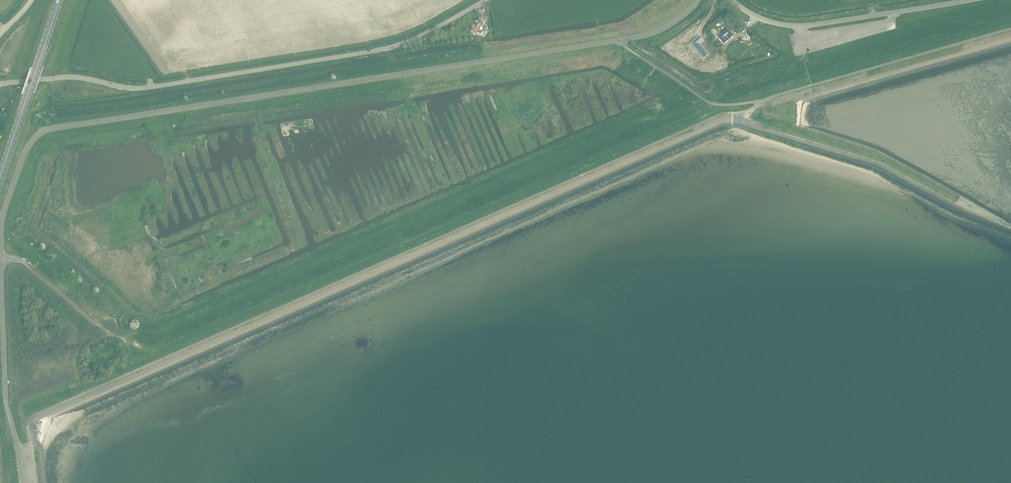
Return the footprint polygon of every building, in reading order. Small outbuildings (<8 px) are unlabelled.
[(472,28),(472,31),(473,32),(474,33),(475,33),(477,33),(477,34),(478,35),(480,35),(482,35),(482,34),(483,33),(484,33),(485,32),(485,31),(485,30),(485,29),(487,29),(487,28),(486,27),(486,26),(485,25),(484,24),(483,24),(483,23),(482,22),(480,20),(478,21),(476,22),(474,23),(472,26),(472,28)] [(712,26),(714,29),(721,23),(719,21),(712,26)] [(712,31),(717,37),(720,35),(715,29),(712,31)] [(719,37),(725,44),(734,36),(729,29),(719,37)]
